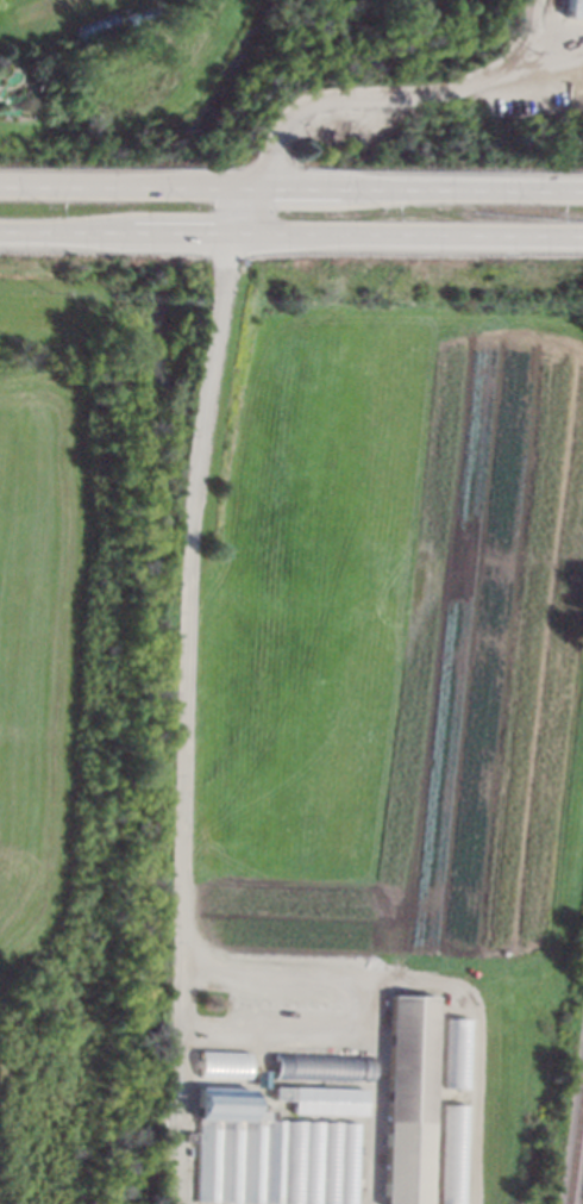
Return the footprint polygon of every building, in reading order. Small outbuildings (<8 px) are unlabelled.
[(569,15),(569,0),(582,0),(582,15),(569,15)] [(437,996),(430,1203),(384,1203),(391,994),(437,996)] [(471,1017),(470,1088),(446,1088),(447,1017),(471,1017)] [(247,1052),(198,1051),(197,1077),(246,1077),(247,1052)] [(372,1056),(372,1080),(272,1077),(274,1053),(372,1056)] [(359,1122),(356,1203),(291,1203),(194,1200),(196,1123),(192,1123),(192,1118),(195,1118),(196,1086),(251,1087),(250,1108),(274,1108),(274,1119),(359,1122)] [(368,1088),(366,1113),(293,1111),(293,1099),(274,1099),(274,1086),(368,1088)] [(472,1105),(469,1203),(442,1203),(445,1104),(472,1105)] [(195,1133),(194,1142),(183,1141),(184,1131),(195,1133)]
